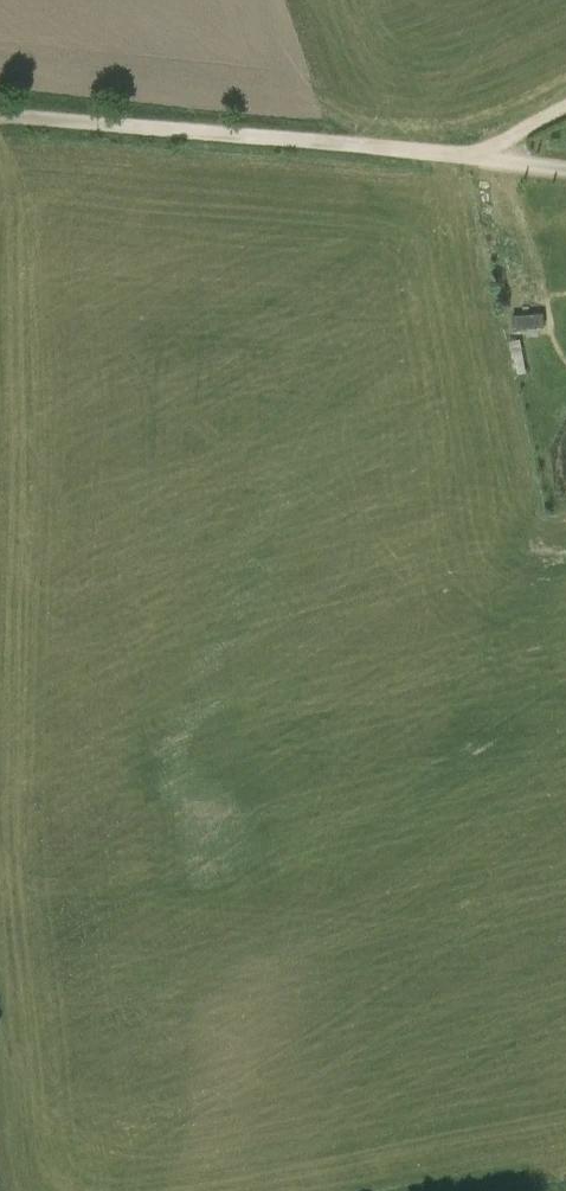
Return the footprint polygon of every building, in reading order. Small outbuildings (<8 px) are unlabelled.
[(516,328),(544,324),(542,310),(514,314),(516,328)]
